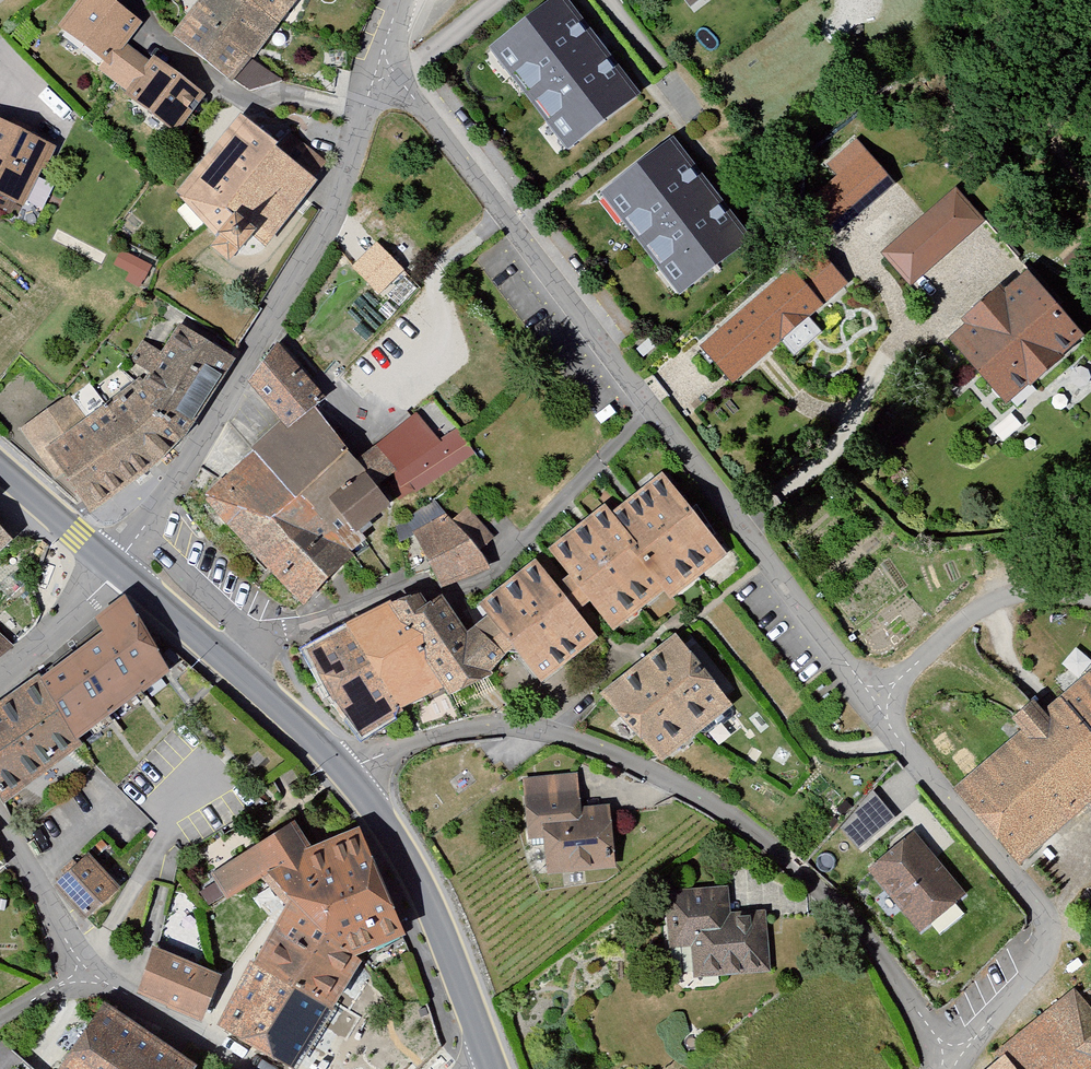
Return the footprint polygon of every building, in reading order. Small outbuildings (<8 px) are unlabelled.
[(62,30),(108,63),(101,73),(132,95),(128,101),(184,141),(213,101),(156,60),(152,66),(130,50),(147,27),(109,0),(84,0),(62,30)] [(181,40),(256,96),(288,87),(260,66),(310,0),(211,0),(181,40)] [(496,50),(576,152),(648,95),(574,0),(560,0),(496,50)] [(689,9),(701,0),(682,0),(689,9)] [(278,142),(239,112),(175,194),(206,228),(275,144),(278,142)] [(0,126),(0,196),(24,207),(51,149),(0,126)] [(326,161),(289,132),(275,144),(206,228),(217,237),(209,246),(229,261),(252,235),(266,246),(318,180),(315,176),(326,161)] [(680,138),(608,195),(688,296),(760,240),(680,138)] [(896,186),(856,141),(827,166),(838,179),(810,203),(840,236),(896,186)] [(951,188),(880,252),(918,294),(989,230),(951,188)] [(428,264),(379,222),(347,259),(360,271),(354,277),(390,308),(428,264)] [(120,249),(113,268),(144,280),(152,262),(120,249)] [(849,284),(816,249),(700,353),(732,389),(849,284)] [(963,342),(1019,411),(1090,354),(1090,339),(1042,278),(963,342)] [(66,473),(102,524),(187,457),(242,369),(185,333),(170,361),(148,352),(139,370),(164,385),(158,397),(143,390),(95,425),(74,400),(22,438),(55,481),(66,473)] [(288,358),(253,391),(290,430),(210,506),(316,617),(372,564),(366,557),(396,529),(393,520),(403,512),(399,507),(415,495),(423,498),(470,460),(458,445),(446,454),(421,424),(367,469),(326,420),(333,405),(288,358)] [(727,554),(662,472),(611,511),(604,503),(547,549),(568,575),(561,579),(555,582),(535,559),(478,605),(487,615),(466,632),(442,594),(427,602),(420,591),(389,601),(303,648),(329,695),(362,740),(397,718),(396,715),(404,710),(403,708),(444,689),(448,695),(494,674),(492,670),(509,652),(517,653),(541,682),(599,638),(578,611),(585,606),(591,601),(613,631),(663,592),(671,600),(727,554)] [(414,531),(444,585),(493,566),(482,549),(494,534),(464,506),(450,520),(445,512),(414,531)] [(23,549),(0,525),(0,572),(23,549)] [(0,710),(0,789),(14,809),(94,753),(89,745),(181,680),(132,610),(107,628),(115,640),(50,685),(46,678),(0,710)] [(17,655),(0,638),(0,670),(17,655)] [(683,642),(611,700),(668,771),(741,714),(683,642)] [(1089,666),(1034,714),(1024,702),(999,723),(1009,734),(944,792),(1007,862),(1090,788),(1090,668),(1089,666)] [(582,775),(526,782),(534,848),(552,846),(556,878),(622,871),(615,813),(587,816),(582,775)] [(844,827),(863,846),(893,814),(874,795),(844,827)] [(231,909),(280,882),(300,902),(227,1028),(297,1068),(316,1068),(376,967),(369,963),(415,937),(363,847),(321,870),(301,836),(217,883),(231,909)] [(101,855),(108,848),(101,840),(94,847),(101,855)] [(921,840),(876,875),(928,942),(974,907),(921,840)] [(88,857),(59,885),(89,916),(118,887),(88,857)] [(729,893),(665,899),(670,956),(693,953),(697,988),(776,980),(769,905),(731,909),(729,893)] [(230,981),(159,955),(141,1002),(212,1029),(230,981)] [(1075,1021),(1054,995),(983,1052),(996,1068),(995,1068),(1090,1068),(1090,1009),(1075,1021)] [(112,1009),(72,1068),(203,1068),(112,1009)]
